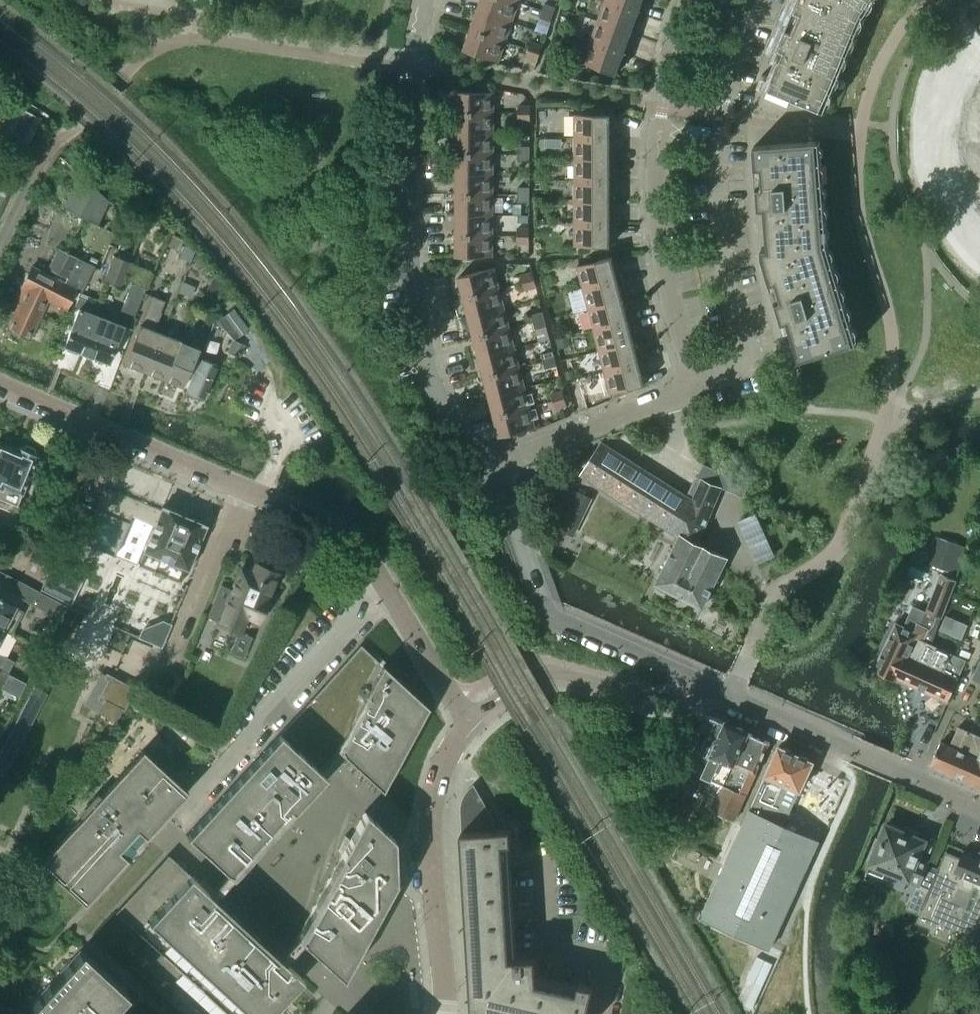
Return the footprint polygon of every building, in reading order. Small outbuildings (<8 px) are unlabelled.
[(518,3),(509,0),(480,0),(477,10),(512,22),(518,3)] [(643,0),(604,0),(604,1),(643,14),(645,8),(640,7),(643,0)] [(860,13),(835,0),(798,0),(793,11),(778,48),(783,51),(768,88),(821,110),(860,13)] [(869,0),(835,0),(860,13),(869,0)] [(640,21),(643,14),(604,1),(597,21),(631,33),(636,19),(640,21)] [(552,15),(555,8),(544,4),(541,11),(552,15)] [(505,42),(512,22),(477,10),(470,30),(505,42)] [(550,22),(552,15),(541,11),(539,18),(550,22)] [(626,47),(631,33),(597,21),(590,41),(628,55),(630,49),(626,47)] [(499,62),(505,42),(470,30),(463,50),(499,62)] [(616,75),(621,60),(626,62),(628,55),(590,41),(582,63),(616,75)] [(539,53),(542,46),(531,43),(528,50),(539,53)] [(537,60),(539,53),(528,50),(526,57),(537,60)] [(494,113),(494,92),(456,92),(456,113),(494,113)] [(0,140),(0,152),(18,162),(41,118),(18,106),(0,140)] [(494,134),(494,113),(456,113),(456,134),(494,134)] [(610,131),(610,115),(574,115),(574,138),(614,138),(614,131),(610,131)] [(493,154),(494,134),(456,134),(456,154),(493,154)] [(610,159),(610,144),(614,144),(614,138),(574,138),(574,159),(610,159)] [(823,244),(816,142),(753,146),(762,256),(823,244)] [(493,175),(493,154),(456,154),(456,174),(493,175)] [(610,174),(610,170),(610,159),(574,159),(574,181),(614,181),(614,174),(610,174)] [(65,309),(74,291),(80,293),(83,287),(92,267),(98,269),(108,246),(117,249),(123,237),(120,236),(128,219),(76,172),(59,207),(80,217),(65,252),(57,248),(56,249),(57,250),(48,268),(65,277),(66,278),(63,283),(30,267),(11,306),(15,308),(6,327),(6,326),(5,328),(7,329),(10,331),(29,340),(29,339),(28,338),(47,300),(49,301),(49,302),(65,309)] [(493,195),(493,175),(456,174),(456,195),(493,195)] [(610,202),(610,191),(610,187),(614,187),(614,181),(574,181),(574,202),(610,202)] [(493,215),(493,195),(456,195),(455,215),(493,215)] [(610,217),(610,213),(610,202),(574,202),(574,224),(615,224),(614,217),(610,217)] [(493,236),(493,215),(455,215),(455,235),(493,236)] [(610,246),(610,235),(610,231),(615,231),(615,224),(574,224),(574,246),(610,246)] [(492,257),(493,236),(455,235),(455,257),(492,257)] [(853,344),(823,244),(762,256),(782,323),(787,322),(799,360),(853,344)] [(129,262),(113,256),(109,264),(126,270),(129,262)] [(582,288),(621,278),(620,271),(615,273),(611,258),(576,267),(582,288)] [(145,288),(154,267),(141,261),(131,283),(145,288)] [(120,286),(122,282),(126,270),(109,264),(103,279),(119,285),(120,286)] [(499,289),(494,268),(458,277),(463,298),(499,289)] [(534,280),(532,272),(521,275),(523,282),(534,280)] [(622,300),(620,289),(619,286),(623,285),(621,278),(582,288),(587,309),(622,300)] [(536,287),(534,280),(523,282),(524,290),(536,287)] [(131,286),(120,312),(133,317),(138,305),(144,291),(131,286)] [(504,308),(499,289),(463,298),(468,318),(504,308)] [(147,373),(162,333),(153,330),(164,301),(151,295),(140,324),(139,324),(123,364),(147,373)] [(85,335),(93,314),(87,312),(91,303),(77,297),(73,307),(77,309),(64,344),(63,344),(62,346),(83,353),(89,337),(85,335)] [(632,320),(631,313),(626,314),(622,300),(587,309),(593,330),(632,320)] [(509,328),(504,308),(468,318),(473,337),(509,328)] [(237,338),(248,330),(232,310),(222,318),(237,338)] [(544,319),(542,312),(531,315),(533,322),(544,319)] [(108,363),(122,326),(93,314),(85,335),(89,337),(83,353),(108,363)] [(546,326),(544,319),(533,322),(535,329),(546,326)] [(633,342),(631,331),(630,327),(634,326),(632,320),(593,330),(598,351),(633,342)] [(514,348),(509,328),(473,337),(478,357),(514,348)] [(165,380),(180,341),(162,333),(147,373),(165,380)] [(238,357),(243,345),(231,340),(227,352),(238,357)] [(182,387),(198,348),(180,341),(165,380),(182,387)] [(637,356),(636,352),(633,342),(598,351),(604,372),(643,362),(642,355),(637,356)] [(519,368),(514,348),(478,357),(483,377),(519,368)] [(554,359),(552,352),(541,354),(543,361),(554,359)] [(201,399),(215,364),(198,357),(184,392),(201,399)] [(556,366),(554,359),(543,361),(545,369),(556,366)] [(644,385),(641,373),(640,369),(645,368),(643,362),(604,372),(609,394),(644,385)] [(525,388),(519,368),(483,377),(488,397),(525,388)] [(529,407),(525,388),(488,397),(493,416),(529,407)] [(564,398),(562,391),(551,394),(553,401),(564,398)] [(566,405),(564,398),(553,401),(555,408),(566,405)] [(535,428),(529,407),(493,416),(499,437),(535,428)] [(36,454),(35,454),(33,447),(25,444),(19,447),(17,447),(17,448),(0,441),(0,506),(3,498),(16,503),(36,454)] [(598,485),(618,453),(601,442),(581,474),(580,474),(598,485)] [(615,496),(635,464),(618,453),(598,485),(615,496)] [(632,507),(652,475),(635,464),(615,496),(632,507)] [(649,518),(669,485),(652,475),(632,507),(649,518)] [(717,577),(722,566),(726,557),(700,545),(697,543),(710,512),(712,512),(720,493),(719,492),(720,489),(696,477),(687,496),(672,532),(679,537),(655,585),(682,598),(702,607),(711,587),(716,586),(718,581),(717,577)] [(672,532),(687,496),(669,485),(649,518),(672,532)] [(204,525),(162,506),(160,510),(110,490),(102,509),(101,509),(99,514),(142,531),(146,522),(153,525),(143,550),(167,560),(166,564),(169,565),(166,572),(181,579),(185,568),(186,568),(204,525)] [(947,702),(966,660),(931,644),(957,576),(969,580),(973,569),(961,564),(962,562),(937,551),(929,571),(940,575),(921,626),(917,624),(913,631),(895,623),(873,669),(896,681),(897,679),(947,702)] [(216,596),(207,617),(217,621),(216,625),(237,633),(244,615),(257,620),(266,599),(264,598),(275,572),(254,563),(250,573),(239,568),(226,600),(216,596)] [(2,629),(19,596),(0,586),(0,628),(2,629)] [(360,644),(186,834),(187,835),(177,846),(169,855),(167,854),(115,912),(116,913),(97,934),(184,1013),(346,1013),(358,991),(343,977),(395,881),(394,838),(364,811),(349,839),(344,835),(348,839),(347,839),(304,800),(305,799),(308,803),(309,802),(304,798),(343,755),(382,790),(428,706),(360,644)] [(971,679),(979,683),(979,661),(971,679)] [(0,672),(0,683),(3,684),(8,673),(1,669),(0,672)] [(115,722),(133,689),(106,675),(89,708),(97,712),(115,722)] [(710,756),(726,723),(709,715),(705,713),(684,761),(691,764),(697,751),(710,756)] [(722,785),(746,732),(744,731),(744,730),(743,727),(738,725),(735,727),(726,723),(710,756),(704,768),(701,776),(706,778),(721,785),(722,785)] [(958,727),(949,746),(940,742),(930,764),(979,787),(979,737),(958,727)] [(734,820),(770,742),(746,732),(722,785),(721,785),(711,810),(734,820)] [(769,949),(817,846),(818,842),(784,826),(813,762),(809,760),(808,756),(803,754),(800,756),(791,752),(790,748),(785,746),(781,748),(778,746),(701,917),(769,949)] [(84,904),(187,791),(142,749),(38,862),(84,904)] [(593,986),(579,983),(578,991),(531,981),(531,972),(537,972),(536,957),(510,959),(503,844),(512,843),(511,829),(495,830),(494,819),(474,784),(472,786),(470,787),(468,790),(466,793),(464,795),(463,797),(462,801),(461,805),(461,808),(461,813),(470,972),(481,972),(473,1010),(490,1013),(587,1013),(593,986)] [(875,837),(866,860),(870,862),(866,871),(882,877),(884,872),(918,885),(918,884),(929,889),(930,889),(938,870),(926,865),(927,862),(916,857),(917,854),(923,841),(917,839),(919,832),(903,825),(902,828),(890,822),(888,827),(885,826),(880,839),(875,837)] [(917,921),(932,927),(929,937),(969,952),(970,953),(979,929),(979,857),(962,850),(959,857),(945,852),(917,921)] [(967,958),(968,958),(979,963),(979,929),(970,953),(969,952),(967,958)] [(107,1013),(127,991),(80,949),(28,1005),(38,1013),(108,1013),(107,1013)]
